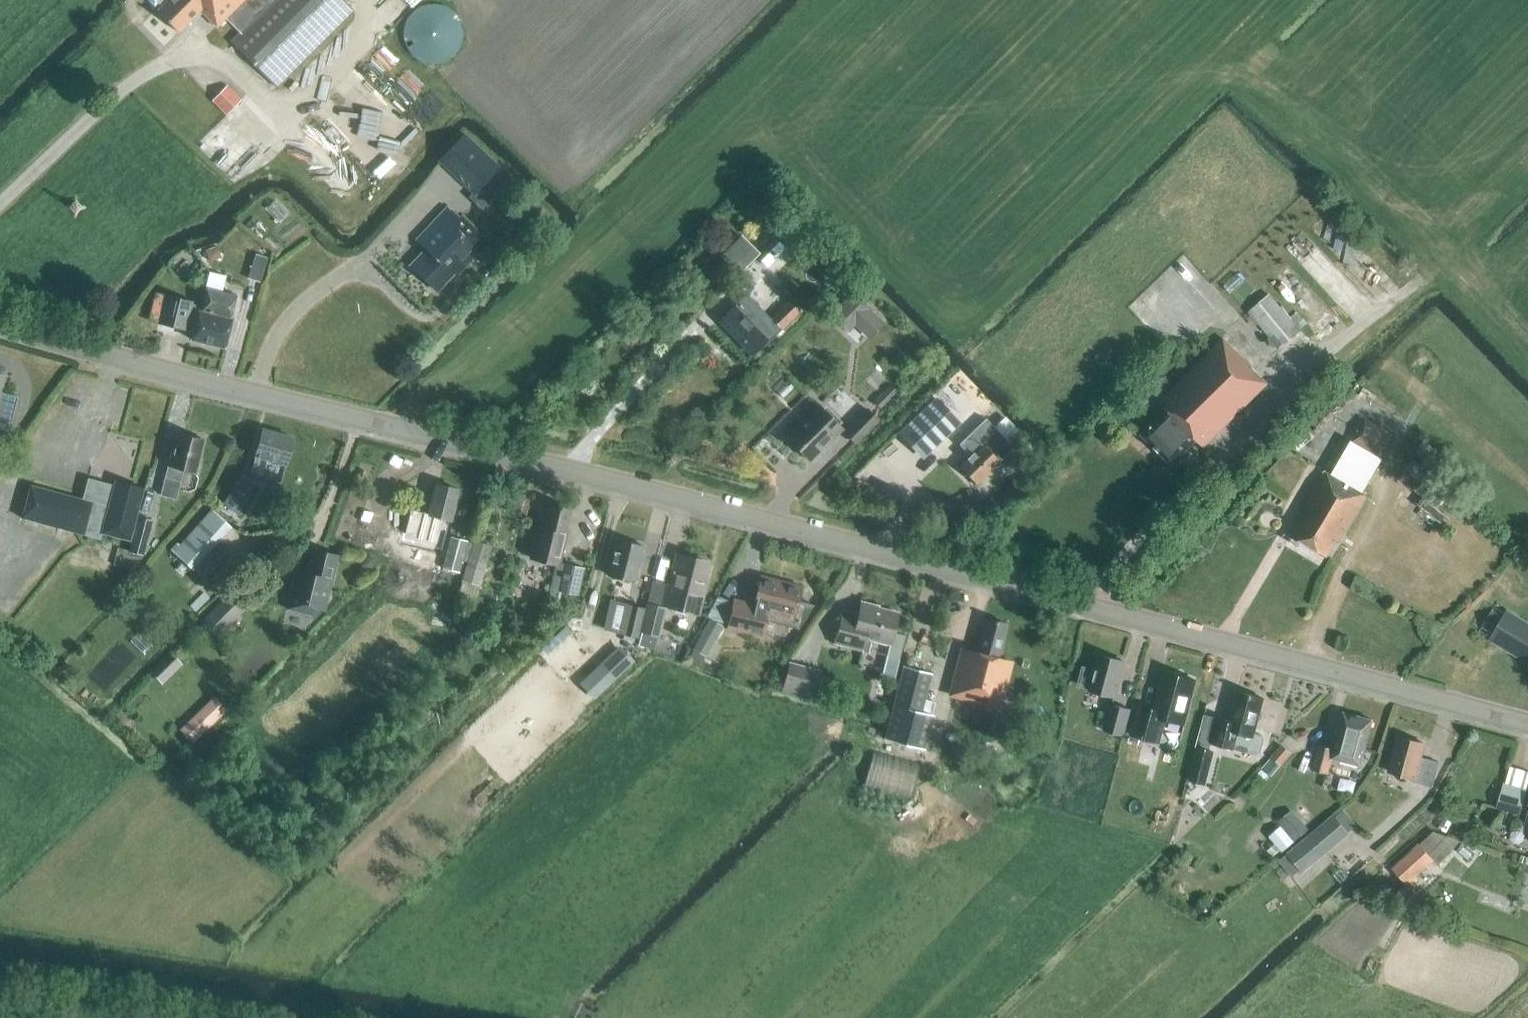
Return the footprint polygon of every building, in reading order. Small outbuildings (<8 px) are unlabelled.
[(156,11),(178,33),(199,11),(216,28),(226,19),(240,33),(231,42),(276,87),(352,11),(341,0),(167,0),(156,11)] [(430,64),(434,64),(437,64),(442,63),(445,61),(447,60),(450,58),(452,57),(454,55),(456,52),(457,51),(458,49),(459,48),(460,44),(461,41),(461,38),(462,34),(461,31),(461,28),(460,26),(459,23),(458,20),(456,17),(454,14),(453,13),(450,11),(447,9),(444,8),(440,6),(436,5),(433,5),(429,5),(426,5),(424,6),(421,7),(418,8),(415,10),(413,12),(411,14),(409,16),(407,19),(406,20),(405,23),(404,27),(403,30),(403,33),(403,37),(403,40),(404,42),(404,43),(405,46),(407,49),(408,51),(409,52),(411,55),(413,57),(415,58),(418,60),(421,62),(425,63),(429,64),(430,64)] [(225,115),(241,100),(227,85),(211,100),(225,115)] [(200,137),(190,127),(182,136),(192,145),(200,137)] [(472,196),(499,167),(463,133),(436,161),(472,196)] [(450,209),(449,210),(445,207),(414,240),(424,249),(408,266),(436,293),(452,276),(455,279),(489,242),(460,215),(459,217),(450,209)] [(797,254),(810,241),(795,226),(782,238),(797,254)] [(758,257),(740,239),(720,258),(738,276),(758,257)] [(205,250),(209,262),(221,258),(217,246),(205,250)] [(259,283),(267,258),(255,255),(247,279),(259,283)] [(230,320),(230,319),(236,296),(221,293),(225,277),(208,273),(204,289),(205,289),(199,311),(230,320)] [(832,318),(866,343),(886,316),(853,291),(832,318)] [(1248,312),(1279,348),(1300,331),(1269,294),(1248,312)] [(199,311),(195,310),(196,306),(191,304),(192,302),(165,296),(157,328),(184,334),(186,328),(193,330),(190,340),(224,349),(232,320),(230,319),(230,320),(199,311)] [(767,343),(799,313),(788,302),(757,332),(744,318),(747,316),(736,305),(718,321),(751,356),(766,342),(767,343)] [(1171,465),(1196,440),(1203,447),(1241,410),(1240,409),(1264,386),(1249,371),(1252,367),(1224,339),(1159,402),(1166,410),(1141,434),(1171,465)] [(0,393),(0,419),(11,422),(17,398),(0,393)] [(949,406),(972,428),(985,415),(962,393),(949,406)] [(958,423),(936,400),(902,433),(923,456),(958,423)] [(809,461),(841,429),(818,406),(786,438),(809,461)] [(854,444),(878,420),(867,409),(843,433),(854,444)] [(1380,458),(1393,436),(1365,419),(1352,442),(1350,441),(1331,475),(1325,472),(1302,510),(1305,512),(1291,536),(1327,557),(1336,541),(1338,543),(1366,496),(1363,494),(1382,460),(1380,458)] [(996,429),(981,444),(982,445),(959,467),(976,485),(1010,452),(1007,449),(1011,445),(996,429)] [(285,466),(292,439),(262,430),(256,450),(257,450),(255,458),(254,457),(249,475),(261,479),(266,461),(285,466)] [(202,441),(178,434),(173,454),(171,453),(159,496),(174,500),(182,471),(193,474),(202,441)] [(1434,449),(1423,441),(1413,453),(1424,461),(1434,449)] [(129,541),(135,516),(142,490),(114,482),(113,486),(87,479),(81,500),(29,486),(21,519),(100,540),(102,533),(129,541)] [(449,521),(457,490),(436,485),(428,515),(411,510),(404,535),(424,539),(426,532),(436,534),(440,519),(449,521)] [(235,518),(246,500),(235,493),(232,498),(228,496),(220,508),(235,518)] [(564,534),(570,509),(548,504),(543,525),(537,524),(529,558),(559,565),(566,535),(564,534)] [(193,570),(230,527),(213,513),(176,555),(193,570)] [(135,516),(129,541),(130,541),(127,552),(142,556),(152,521),(135,516)] [(457,573),(465,542),(449,538),(441,569),(457,573)] [(635,583),(643,547),(615,540),(607,576),(635,583)] [(484,572),(483,572),(491,546),(472,541),(460,582),(464,583),(461,592),(474,596),(477,586),(479,587),(484,572)] [(323,612),(337,557),(312,550),(307,573),(294,570),(284,609),(311,616),(313,609),(323,612)] [(363,553),(359,565),(371,569),(375,556),(363,553)] [(697,614),(701,597),(698,597),(706,563),(677,556),(664,606),(697,614)] [(576,597),(583,569),(563,564),(556,592),(576,597)] [(798,602),(802,586),(760,575),(752,604),(733,599),(725,629),(762,638),(766,623),(798,630),(813,605),(798,602)] [(196,601),(210,587),(201,578),(187,593),(196,601)] [(255,598),(239,582),(200,620),(217,637),(243,610),(255,598)] [(889,645),(897,614),(877,609),(878,607),(861,603),(856,621),(841,617),(834,644),(862,651),(865,639),(889,645)] [(621,635),(636,639),(643,609),(628,605),(621,635)] [(657,636),(663,610),(648,606),(641,632),(657,636)] [(1500,634),(1508,621),(1482,608),(1472,626),(1465,622),(1461,631),(1458,629),(1443,655),(1468,670),(1483,643),(1474,638),(1478,632),(1495,642),(1500,634)] [(1514,609),(1508,621),(1500,634),(1527,650),(1527,617),(1514,609)] [(519,627),(530,634),(538,619),(527,613),(519,627)] [(709,619),(692,650),(706,657),(723,627),(709,619)] [(997,658),(1006,624),(984,619),(975,652),(963,649),(952,694),(997,706),(1009,661),(997,658)] [(619,651),(584,684),(596,697),(631,664),(619,651)] [(1114,697),(1124,662),(1099,655),(1094,671),(1083,668),(1078,685),(1090,688),(1089,691),(1114,697)] [(809,701),(817,671),(788,663),(780,694),(809,701)] [(904,666),(884,740),(923,750),(932,717),(920,714),(931,673),(904,666)] [(1184,725),(1196,681),(1162,672),(1153,709),(1139,706),(1131,735),(1159,743),(1165,720),(1184,725)] [(883,696),(885,684),(876,682),(874,694),(883,696)] [(1253,734),(1263,699),(1237,692),(1229,723),(1218,720),(1211,743),(1258,755),(1262,753),(1265,741),(1262,736),(1253,734)] [(204,732),(227,710),(218,701),(196,723),(204,732)] [(1124,737),(1131,710),(1110,705),(1103,732),(1124,737)] [(1360,766),(1365,749),(1372,720),(1343,713),(1333,750),(1319,746),(1313,770),(1328,774),(1332,759),(1360,766)] [(1432,788),(1439,763),(1420,758),(1424,744),(1398,737),(1389,772),(1413,778),(1411,782),(1432,788)] [(1280,766),(1291,754),(1281,745),(1270,757),(1271,758),(1275,762),(1280,766)] [(1206,786),(1214,753),(1197,748),(1188,782),(1206,786)] [(1271,758),(1262,769),(1271,777),(1280,766),(1275,762),(1271,758)] [(1519,816),(1527,790),(1503,783),(1496,809),(1519,816)] [(1295,841),(1308,830),(1292,811),(1279,821),(1295,841)] [(1318,861),(1349,835),(1333,815),(1301,841),(1302,842),(1278,862),(1291,877),(1315,857),(1318,861)] [(1462,823),(1453,819),(1449,831),(1458,834),(1462,823)] [(1282,853),(1294,843),(1281,827),(1268,837),(1275,845),(1267,851),(1272,857),(1280,851),(1282,853)] [(1451,851),(1434,832),(1419,845),(1418,845),(1391,869),(1407,886),(1434,862),(1437,866),(1451,851)] [(1454,854),(1443,865),(1456,877),(1467,865),(1454,854)] [(1521,856),(1519,863),(1527,865),(1527,857),(1521,856)]
